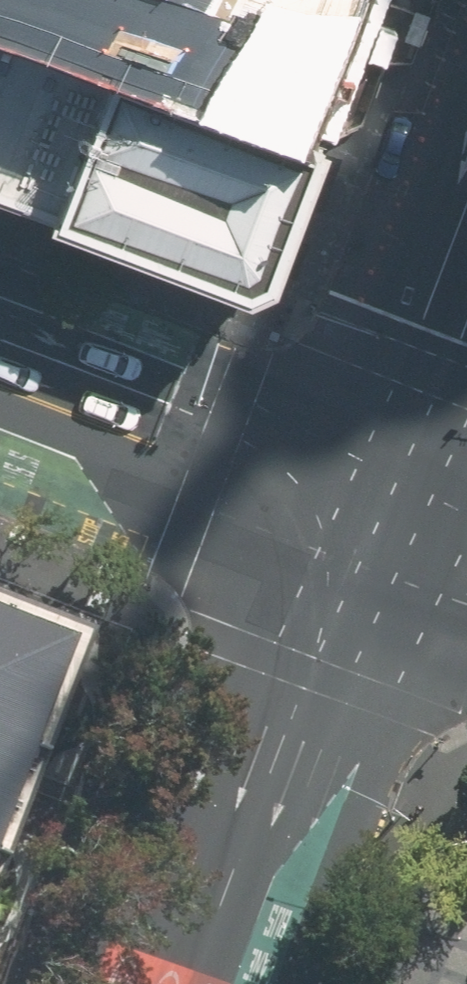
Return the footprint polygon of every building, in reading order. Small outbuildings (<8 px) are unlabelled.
[(298,126),(345,0),(0,0),(0,14),(298,126)] [(245,281),(306,135),(0,20),(0,190),(60,212),(245,281)] [(112,633),(0,591),(0,927),(112,633)]
